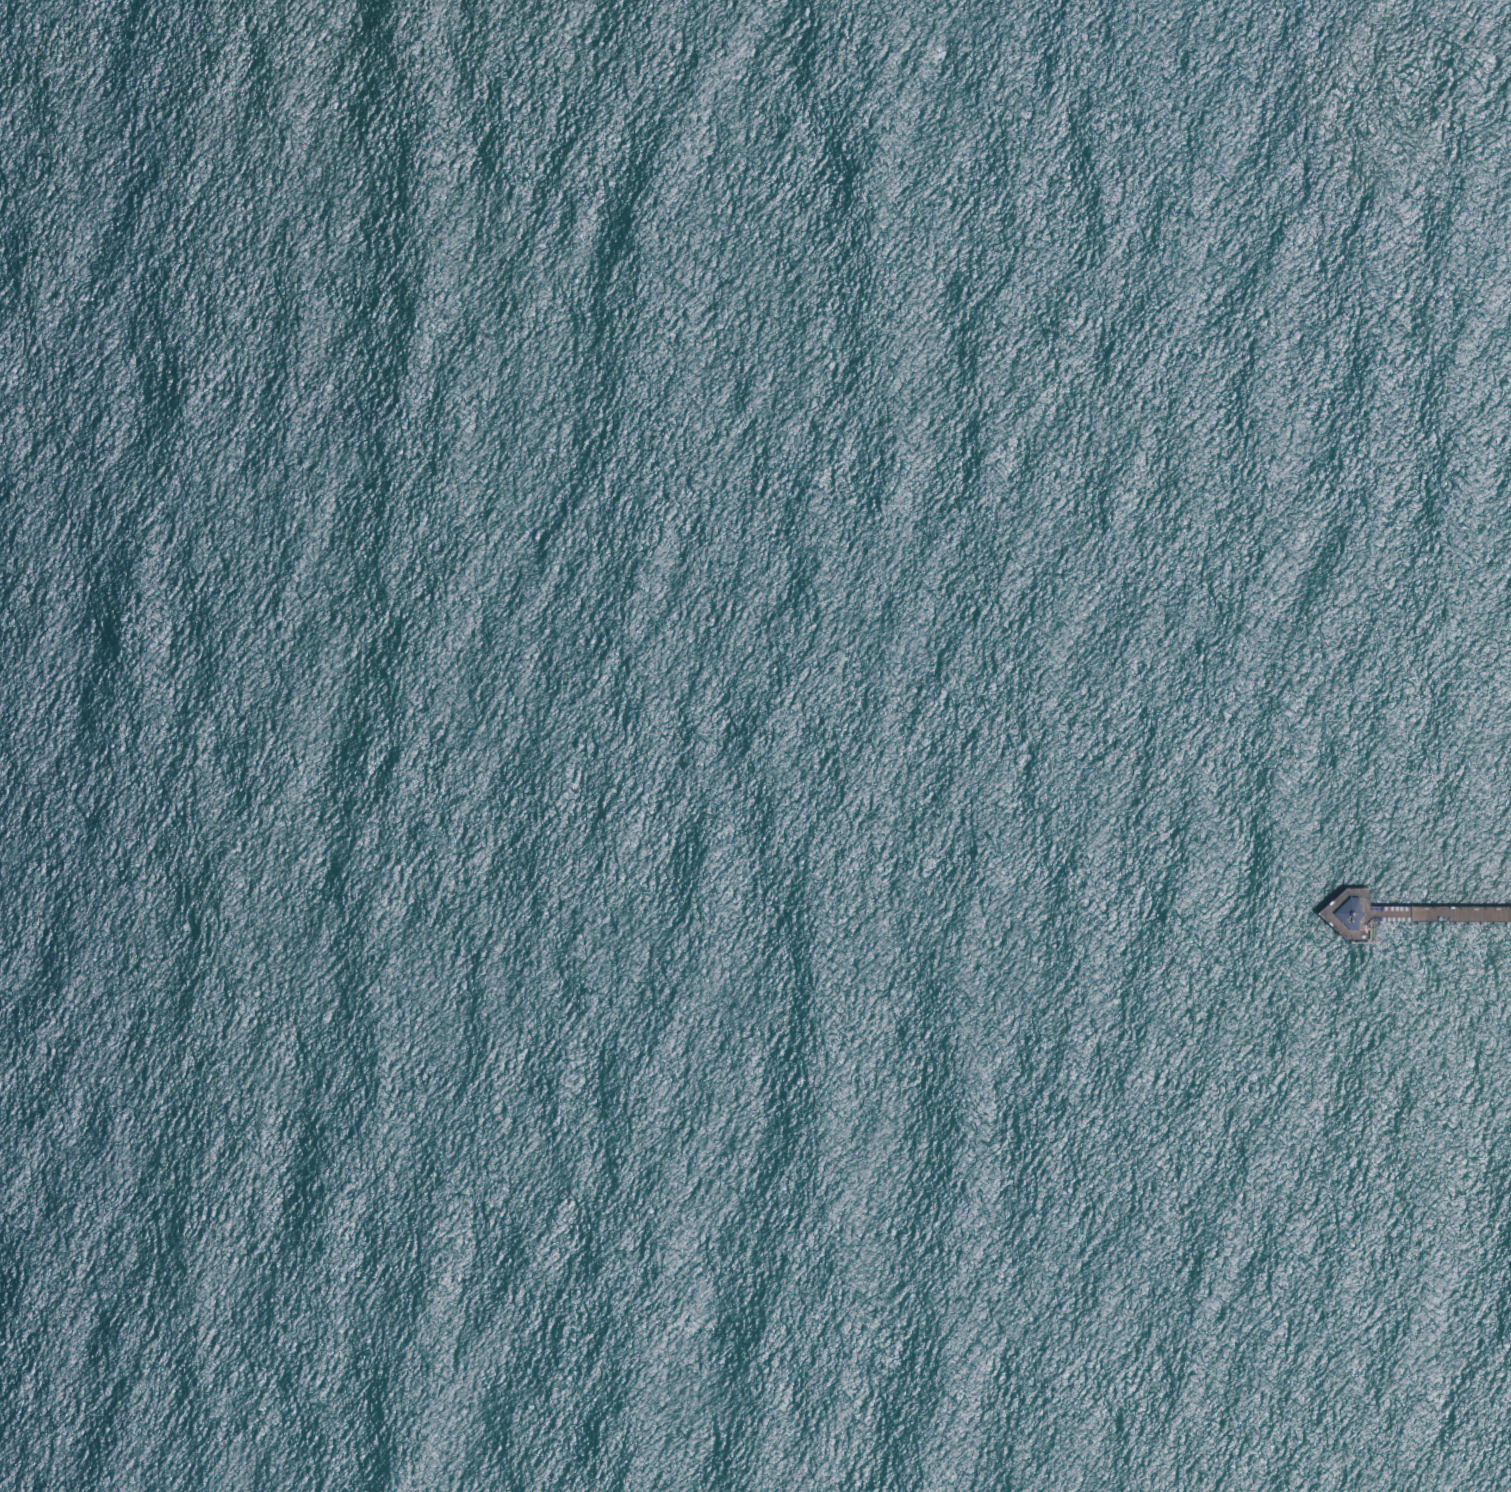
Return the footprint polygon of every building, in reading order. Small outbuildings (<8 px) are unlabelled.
[(1348,931),(1357,931),(1357,921),(1364,915),(1357,907),(1357,897),(1348,897),(1331,915),(1348,931)]
